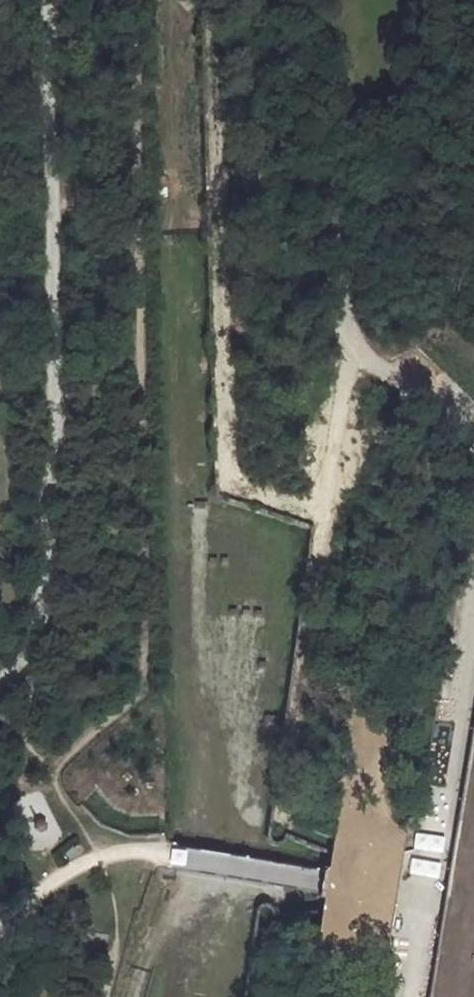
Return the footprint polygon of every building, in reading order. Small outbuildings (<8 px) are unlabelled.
[(446,902),(431,996),(473,996),(473,731),(446,902)] [(337,819),(331,852),(329,867),(323,866),(321,880),(319,895),(324,896),(319,924),(313,964),(384,976),(397,894),(408,831),(337,819)]
